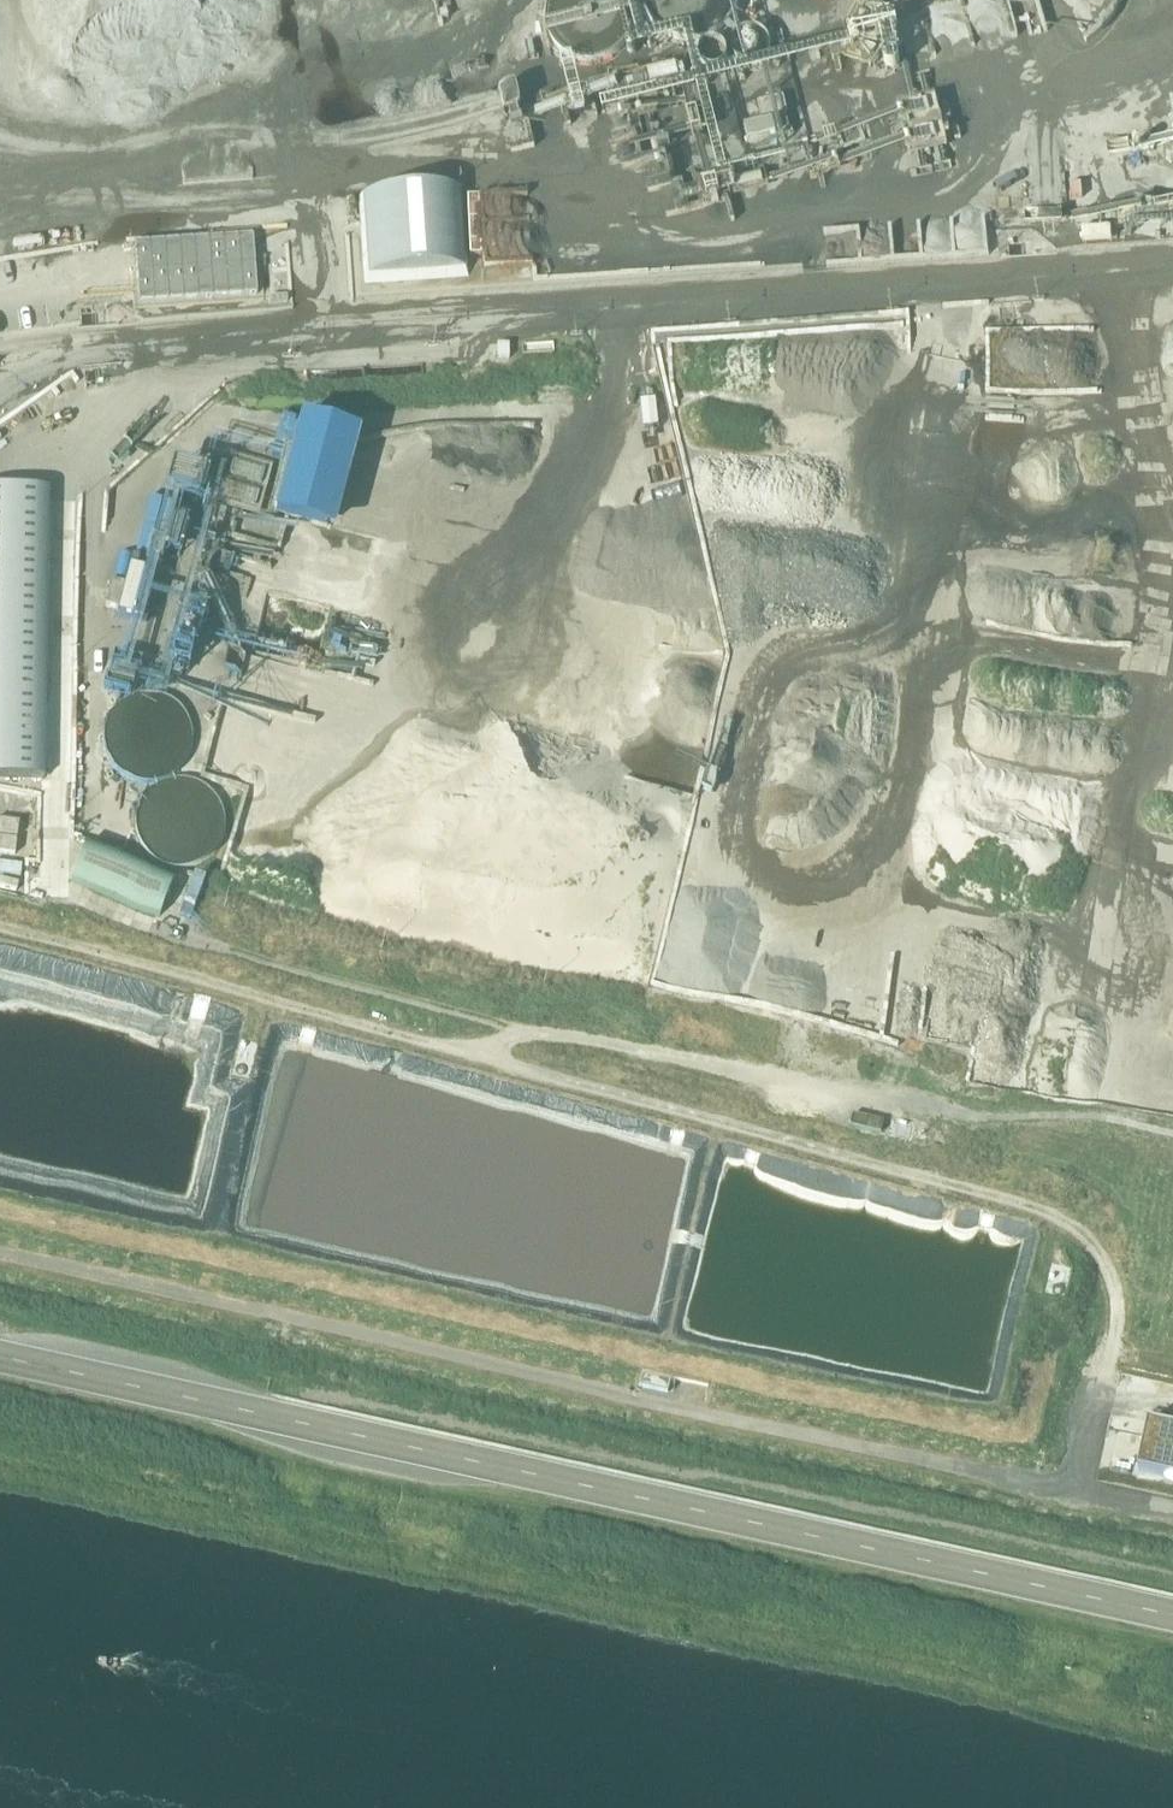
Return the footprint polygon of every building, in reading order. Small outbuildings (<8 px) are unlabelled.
[(818,85),(728,104),(737,146),(827,128),(818,85)] [(947,138),(939,97),(898,106),(906,147),(947,138)] [(1154,115),(1159,142),(1172,139),(1172,111),(1154,115)] [(357,198),(363,282),(468,275),(462,191),(357,198)] [(1110,228),(1081,229),(1082,240),(1111,239),(1110,228)] [(252,236),(133,244),(138,303),(256,295),(252,236)] [(300,421),(273,519),(333,534),(359,437),(300,421)] [(42,775),(48,488),(0,487),(0,776),(42,775)] [(156,541),(164,503),(146,499),(139,538),(156,541)] [(147,570),(128,565),(117,612),(135,616),(147,570)] [(891,790),(837,779),(810,917),(864,928),(891,790)] [(14,854),(16,840),(18,826),(0,823),(0,852),(14,854)] [(76,853),(63,889),(153,922),(166,886),(76,853)] [(203,886),(192,881),(179,912),(191,917),(203,886)] [(890,1005),(894,978),(879,976),(875,1003),(890,1005)] [(765,1041),(793,1049),(808,993),(781,986),(765,1041)] [(768,996),(740,988),(728,1031),(756,1039),(768,996)] [(231,1075),(249,1079),(254,1061),(235,1056),(231,1075)] [(1048,1296),(1067,1296),(1067,1277),(1048,1277),(1048,1296)] [(1138,1471),(1172,1479),(1172,1428),(1149,1422),(1138,1471)]
